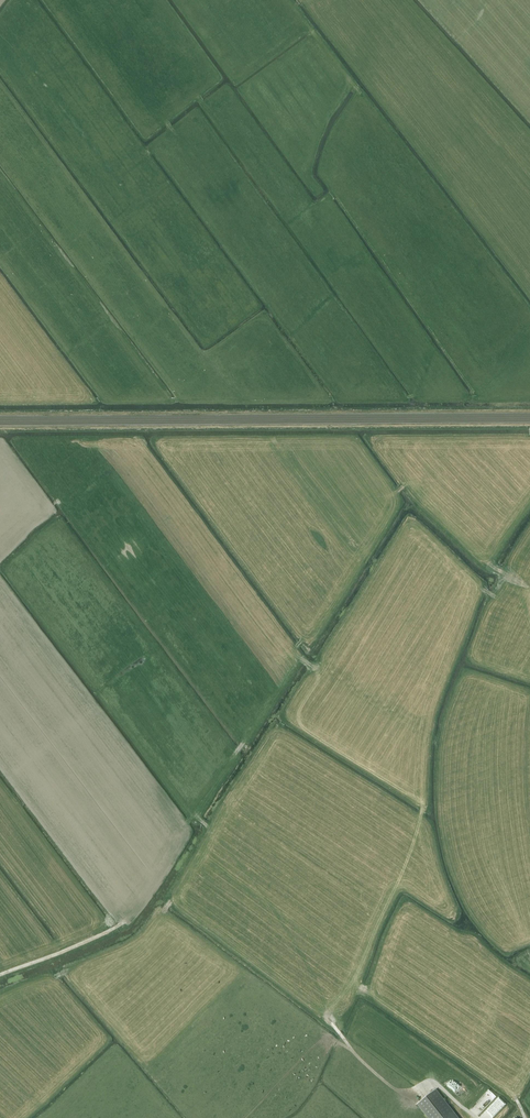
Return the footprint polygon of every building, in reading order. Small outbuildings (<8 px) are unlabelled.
[(451,1108),(436,1089),(417,1103),(429,1117),(459,1117),(451,1108)]
